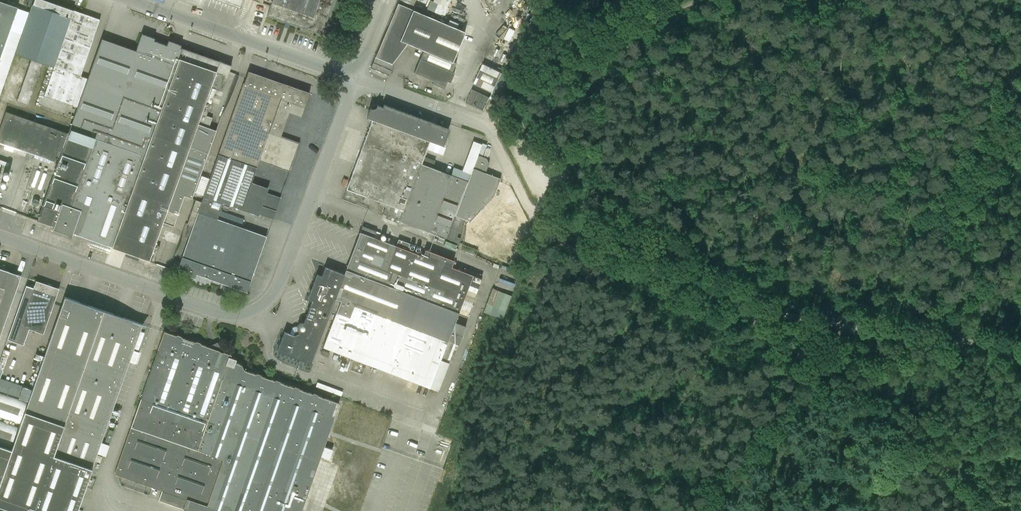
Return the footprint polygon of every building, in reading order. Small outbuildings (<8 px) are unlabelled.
[(32,6),(16,53),(31,59),(42,63),(54,67),(79,75),(100,19),(45,0),(34,0),(32,6)] [(322,35),(334,0),(273,0),(267,16),(322,35)] [(447,12),(449,7),(448,7),(448,5),(451,0),(435,0),(434,1),(431,0),(428,9),(441,14),(442,13),(446,15),(447,12)] [(18,7),(0,1),(0,58),(18,7)] [(413,10),(398,4),(371,68),(389,76),(394,65),(392,64),(407,43),(408,43),(400,40),(413,10)] [(441,15),(440,15),(426,9),(415,4),(413,9),(439,20),(441,15)] [(407,43),(423,50),(414,73),(433,81),(432,84),(444,89),(447,81),(450,83),(454,73),(452,72),(456,64),(456,63),(453,62),(466,33),(466,32),(456,28),(447,24),(414,10),(413,10),(400,40),(408,43),(407,43)] [(458,23),(449,20),(447,24),(456,28),(458,23)] [(73,118),(69,128),(68,133),(61,151),(39,215),(37,220),(54,226),(53,229),(72,236),(73,233),(98,242),(126,252),(125,256),(138,260),(139,256),(149,260),(154,262),(158,252),(163,254),(172,230),(160,226),(162,221),(175,225),(181,207),(185,195),(192,198),(205,162),(216,130),(208,127),(212,117),(206,115),(210,104),(205,102),(211,85),(220,88),(225,75),(227,75),(229,71),(231,65),(180,47),(181,46),(181,45),(180,45),(177,44),(176,43),(173,42),(172,42),(169,41),(169,40),(168,41),(168,43),(167,45),(153,41),(154,38),(142,34),(136,51),(102,38),(87,78),(77,107),(74,116),(73,118)] [(42,63),(31,59),(16,100),(28,104),(42,63)] [(493,92),(502,73),(483,64),(474,83),(493,92)] [(45,95),(77,107),(87,78),(79,75),(54,67),(45,95)] [(296,152),(299,143),(301,138),(282,131),(289,112),(301,116),(309,92),(248,71),(244,83),(243,83),(228,128),(296,152)] [(472,89),(466,102),(483,110),(490,97),(472,89)] [(378,104),(377,104),(377,105),(376,106),(375,107),(374,108),(373,108),(372,108),(371,108),(370,108),(369,108),(370,109),(367,118),(372,120),(367,133),(425,154),(435,158),(440,145),(443,146),(443,145),(445,146),(447,140),(445,139),(449,129),(383,105),(382,107),(378,105),(378,104)] [(10,146),(54,161),(58,150),(61,151),(68,133),(6,111),(0,127),(0,142),(10,146)] [(204,196),(223,203),(259,215),(259,214),(271,218),(275,207),(263,202),(265,197),(248,191),(260,159),(272,164),(271,165),(289,171),(290,170),(296,152),(228,128),(204,196)] [(357,161),(461,199),(468,181),(470,175),(454,169),(451,175),(432,168),(435,158),(425,154),(367,133),(357,161)] [(446,239),(458,243),(460,238),(457,237),(463,218),(469,221),(467,224),(485,242),(498,230),(479,211),(494,196),(500,181),(501,178),(485,172),(489,163),(486,158),(478,155),(471,173),(470,175),(468,181),(461,199),(446,239)] [(399,221),(446,239),(461,199),(357,161),(346,189),(403,210),(399,221)] [(223,203),(204,196),(202,202),(195,200),(187,224),(193,226),(178,267),(187,270),(185,274),(194,278),(196,273),(217,281),(247,291),(250,281),(266,236),(241,227),(244,219),(220,211),(223,203)] [(277,351),(284,353),(311,363),(331,311),(336,313),(323,347),(430,388),(439,391),(450,363),(441,359),(448,341),(459,345),(462,336),(466,326),(455,322),(458,313),(467,316),(481,278),(473,275),(451,267),(454,260),(426,249),(423,256),(407,250),(410,243),(398,239),(396,246),(374,237),(376,231),(362,226),(360,232),(344,274),(325,267),(322,276),(317,274),(308,298),(312,300),(307,314),(304,323),(303,323),(302,323),(301,323),(300,323),(299,324),(298,325),(297,326),(295,326),(292,328),(291,329),(289,334),(284,332),(277,351)] [(21,276),(6,270),(7,269),(4,264),(0,266),(0,336),(21,276)] [(20,325),(41,332),(58,289),(36,281),(20,325)] [(483,312),(484,313),(503,319),(511,296),(492,288),(483,312)] [(92,306),(65,297),(28,402),(27,402),(20,423),(20,424),(12,448),(10,448),(0,444),(0,505),(16,510),(77,510),(90,475),(92,468),(103,438),(143,324),(92,306)] [(324,447),(334,417),(339,403),(299,389),(298,387),(294,386),(293,387),(280,382),(279,381),(276,379),(274,380),(261,376),(260,374),(257,373),(255,373),(244,370),(241,364),(240,364),(235,362),(236,359),(230,357),(231,355),(219,351),(220,348),(217,342),(208,346),(201,344),(200,342),(196,341),(194,342),(182,337),(181,336),(177,334),(176,335),(164,331),(114,474),(162,490),(159,500),(184,508),(183,509),(190,510),(317,510),(319,505),(307,501),(305,509),(302,508),(320,457),(328,460),(332,450),(324,447)] [(0,392),(0,417),(20,423),(27,402),(0,392)] [(10,448),(18,426),(0,420),(0,444),(10,448)]
